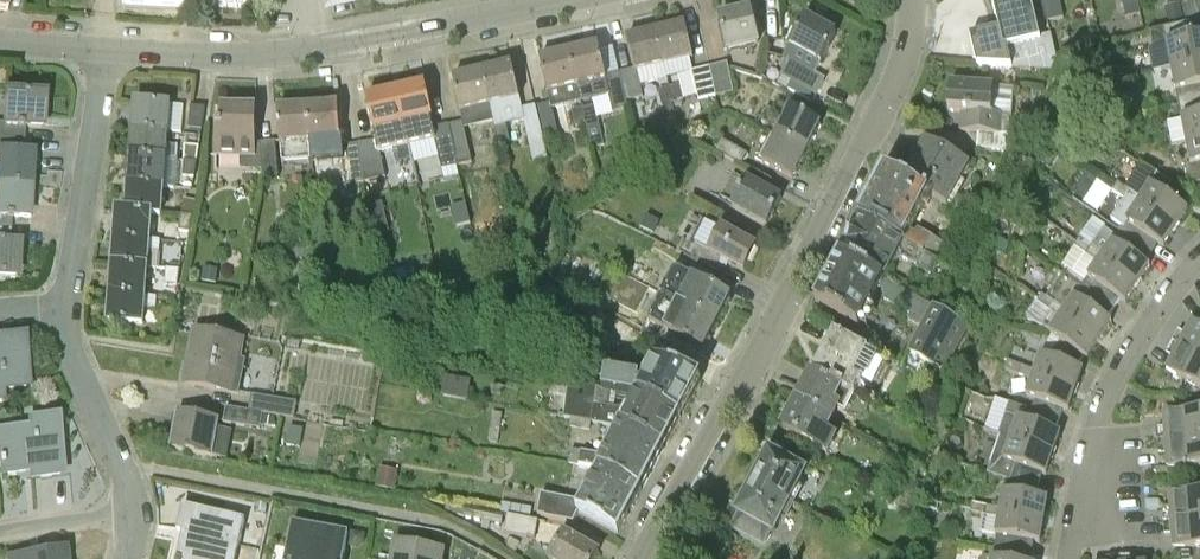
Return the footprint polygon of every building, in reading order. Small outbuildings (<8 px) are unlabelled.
[(8,11),(10,0),(0,0),(0,10),(8,11)] [(192,7),(252,10),(252,0),(192,0),(192,7)] [(1052,35),(1041,38),(1031,0),(993,0),(1000,31),(970,38),(978,67),(1010,69),(1010,68),(1060,70),(1052,35)] [(1049,23),(1065,19),(1060,0),(1043,0),(1049,23)] [(1127,18),(1141,15),(1138,2),(1139,2),(1138,0),(1122,0),(1127,18)] [(1183,7),(1187,24),(1199,20),(1199,2),(1183,7)] [(1165,9),(1170,28),(1185,24),(1181,5),(1165,9)] [(758,44),(751,10),(720,18),(728,51),(758,44)] [(806,19),(795,40),(772,83),(812,104),(825,80),(816,75),(837,36),(806,19)] [(1164,30),(1150,34),(1154,51),(1168,48),(1172,69),(1199,63),(1199,39),(1197,39),(1193,24),(1164,30)] [(693,59),(686,26),(656,33),(663,66),(693,59)] [(634,71),(620,74),(627,109),(629,108),(627,102),(644,98),(638,72),(663,66),(656,33),(627,40),(634,71)] [(606,77),(599,46),(569,53),(581,102),(610,95),(613,112),(627,109),(620,74),(606,77)] [(581,102),(569,53),(540,60),(550,104),(536,107),(544,142),(559,138),(553,109),(581,102)] [(1199,102),(1199,63),(1172,69),(1179,106),(1199,102)] [(734,92),(727,64),(710,68),(716,96),(734,92)] [(494,121),(496,129),(499,145),(510,142),(507,126),(525,122),(534,161),(548,158),(544,142),(536,107),(523,110),(513,66),(482,73),(494,121)] [(699,100),(716,96),(710,68),(692,73),(699,100)] [(1085,72),(1077,73),(1078,85),(1087,84),(1085,72)] [(453,80),(465,126),(450,130),(458,167),(473,164),(465,128),(494,121),(482,73),(453,80)] [(433,119),(426,86),(411,90),(410,85),(398,88),(399,92),(396,93),(404,126),(409,147),(435,142),(437,141),(434,130),(431,120),(433,119)] [(978,133),(1011,135),(1014,88),(950,85),(948,112),(964,113),(963,132),(978,133)] [(670,88),(673,104),(684,101),(680,86),(670,88)] [(927,87),(922,96),(931,100),(936,91),(927,87)] [(677,118),(673,104),(670,88),(659,91),(663,106),(667,120),(677,118)] [(409,147),(404,126),(396,93),(394,94),(393,90),(380,92),(381,96),(367,99),(374,133),(377,143),(359,145),(364,183),(365,183),(365,182),(385,180),(379,154),(409,147)] [(25,141),(26,127),(43,128),(45,96),(7,94),(5,124),(0,124),(0,139),(25,141)] [(1179,106),(1187,143),(1199,141),(1199,102),(1179,106)] [(167,133),(170,105),(136,103),(134,131),(167,133)] [(342,147),(339,106),(308,108),(312,156),(312,160),(312,163),(343,162),(346,186),(364,183),(359,145),(342,147)] [(596,106),(582,109),(586,124),(591,149),(605,145),(596,106)] [(202,130),(206,108),(191,107),(190,129),(202,130)] [(312,156),(308,108),(279,110),(280,144),(281,144),(283,163),(312,160),(312,156)] [(223,125),(218,125),(218,155),(242,156),(242,170),(263,170),(264,178),(279,177),(276,142),(256,144),(256,109),(223,109),(223,125)] [(576,127),(586,124),(582,109),(572,111),(576,127)] [(791,109),(777,136),(807,152),(821,125),(791,109)] [(458,167),(450,130),(449,126),(434,130),(437,141),(435,142),(441,171),(458,167)] [(167,133),(134,131),(132,157),(165,160),(167,133)] [(1011,135),(978,133),(978,148),(1010,150),(1011,135)] [(793,179),(807,152),(777,136),(763,163),(793,179)] [(0,156),(0,184),(31,186),(33,155),(24,155),(25,141),(0,139),(0,154),(0,156)] [(749,155),(723,141),(716,153),(743,167),(749,155)] [(970,166),(926,141),(903,183),(929,197),(948,207),(970,166)] [(1187,143),(1191,165),(1185,166),(1189,186),(1199,184),(1199,141),(1187,143)] [(186,147),(185,162),(197,163),(200,148),(186,147)] [(1047,148),(1038,161),(1053,171),(1062,157),(1047,148)] [(1007,164),(1018,168),(1020,160),(1010,156),(1007,164)] [(165,160),(132,157),(129,185),(163,188),(165,160)] [(197,163),(185,162),(184,177),(195,178),(197,163)] [(1114,192),(1125,200),(1130,193),(1142,201),(1139,205),(1176,230),(1188,211),(1180,205),(1186,196),(1142,166),(1126,189),(1119,184),(1114,192)] [(929,197),(903,183),(886,174),(874,197),(916,220),(929,197)] [(732,208),(768,227),(782,199),(747,180),(732,208)] [(11,231),(12,217),(30,218),(31,186),(0,184),(0,230),(11,231)] [(129,185),(127,212),(151,214),(161,215),(161,214),(173,215),(175,189),(163,188),(129,185)] [(1124,228),(1120,233),(1153,255),(1159,245),(1164,248),(1176,230),(1139,205),(1142,201),(1130,193),(1125,200),(1122,204),(1117,205),(1118,211),(1112,219),(1124,228)] [(874,197),(861,220),(933,259),(941,244),(918,231),(915,236),(909,232),(916,220),(874,197)] [(197,202),(185,200),(182,216),(195,217),(197,202)] [(127,212),(118,211),(116,239),(149,241),(151,214),(127,212)] [(646,215),(640,227),(653,234),(659,222),(646,215)] [(195,217),(182,216),(180,232),(193,233),(195,217)] [(937,261),(933,259),(861,220),(841,258),(883,281),(899,252),(903,259),(930,275),(937,261)] [(710,252),(745,271),(757,248),(721,229),(721,231),(705,222),(694,243),(710,251),(710,252)] [(18,278),(20,246),(11,245),(11,231),(0,230),(0,276),(18,278)] [(1120,233),(1104,257),(1101,261),(1138,286),(1151,267),(1146,264),(1153,255),(1120,233)] [(997,237),(992,247),(1005,252),(1009,242),(997,237)] [(149,241),(116,239),(115,239),(113,265),(114,265),(147,268),(149,241)] [(1092,249),(1080,241),(1075,248),(1087,256),(1092,249)] [(296,258),(309,258),(309,245),(295,245),(296,258)] [(1104,257),(1092,249),(1087,257),(1099,265),(1082,288),(1114,310),(1120,300),(1126,303),(1138,286),(1101,261),(1104,257)] [(583,257),(568,287),(579,292),(594,262),(583,257)] [(919,300),(840,258),(815,304),(858,326),(879,289),(883,290),(885,300),(911,315),(919,300)] [(147,268),(114,265),(111,294),(145,296),(147,268)] [(200,266),(198,281),(215,283),(217,268),(200,266)] [(676,267),(663,293),(718,322),(731,296),(676,267)] [(178,286),(180,271),(167,270),(166,285),(178,286)] [(1037,304),(1049,312),(1054,305),(1066,313),(1063,316),(1099,342),(1112,323),(1107,320),(1114,310),(1065,277),(1049,301),(1042,296),(1037,304)] [(336,294),(318,290),(315,305),(333,309),(336,294)] [(647,321),(672,334),(703,350),(718,322),(663,293),(647,321)] [(111,294),(109,322),(143,324),(145,296),(111,294)] [(360,309),(373,312),(375,302),(362,300),(360,309)] [(908,320),(925,330),(910,355),(943,372),(968,326),(919,301),(911,315),(908,320)] [(1087,360),(1099,342),(1063,316),(1066,313),(1054,305),(1049,312),(1060,320),(1050,335),(1053,337),(1084,358),(1084,357),(1087,360)] [(949,315),(958,320),(962,312),(953,308),(949,315)] [(160,325),(172,326),(174,310),(161,309),(160,325)] [(441,325),(424,322),(421,336),(439,339),(441,325)] [(1199,358),(1199,326),(1193,323),(1180,347),(1199,358)] [(185,382),(185,383),(233,393),(243,342),(195,332),(191,353),(195,354),(189,383),(185,382)] [(813,375),(841,390),(855,397),(863,383),(855,379),(869,353),(835,334),(813,375)] [(2,385),(2,389),(26,387),(23,337),(0,339),(0,385),(2,385)] [(1041,356),(1035,372),(1034,377),(1076,392),(1083,371),(1077,368),(1084,358),(1053,337),(1041,356)] [(1180,347),(1167,372),(1199,390),(1199,358),(1180,347)] [(1022,368),(1008,363),(1006,371),(1019,376),(1022,368)] [(570,385),(570,386),(639,398),(680,420),(701,382),(701,381),(656,368),(645,388),(638,384),(639,382),(607,376),(607,375),(576,369),(573,384),(570,385)] [(1035,372),(1022,368),(1019,376),(1032,381),(1027,398),(1035,402),(1032,411),(1059,420),(1063,411),(1068,413),(1076,392),(1034,377),(1035,372)] [(813,375),(798,402),(832,420),(839,407),(834,404),(841,390),(813,375)] [(467,400),(470,384),(447,381),(444,396),(467,400)] [(633,410),(623,428),(664,451),(680,420),(639,398),(570,386),(565,419),(572,420),(571,428),(591,431),(592,424),(603,426),(607,406),(633,410)] [(252,395),(249,412),(264,415),(295,420),(298,403),(252,395)] [(832,420),(798,402),(784,429),(828,453),(837,435),(826,430),(832,420)] [(1010,404),(1000,432),(1013,436),(1011,441),(1053,455),(1061,435),(1055,433),(1059,421),(1033,412),(1010,404)] [(264,415),(249,412),(227,408),(224,424),(261,430),(264,415)] [(1166,441),(1199,439),(1199,412),(1165,414),(1166,441)] [(172,449),(212,457),(219,421),(179,413),(172,449)] [(502,414),(493,413),(490,442),(498,443),(502,414)] [(263,425),(274,427),(276,418),(264,416),(263,425)] [(60,476),(55,419),(33,421),(33,429),(1,432),(4,473),(32,470),(33,478),(60,476)] [(320,453),(321,448),(325,426),(305,421),(304,429),(290,427),(286,446),(320,453)] [(570,464),(601,470),(641,492),(664,451),(623,428),(607,459),(603,457),(573,451),(570,464)] [(1013,436),(1000,432),(998,436),(1001,437),(988,475),(1011,482),(1037,486),(1039,486),(1043,475),(1046,476),(1053,455),(1011,441),(1013,436)] [(1166,441),(1168,470),(1199,467),(1199,439),(1166,441)] [(806,473),(770,455),(754,484),(789,503),(806,473)] [(378,468),(375,487),(393,490),(396,471),(378,468)] [(546,517),(545,518),(574,524),(579,514),(618,535),(641,492),(601,470),(583,503),(542,495),(538,516),(546,517)] [(919,505),(927,484),(911,479),(904,499),(919,505)] [(1004,493),(1001,510),(1000,515),(1044,522),(1048,500),(1035,498),(1037,486),(1011,482),(1007,493),(1004,493)] [(789,503),(754,484),(738,514),(748,520),(740,534),(761,545),(769,531),(773,533),(789,503)] [(1172,522),(1199,520),(1199,492),(1170,495),(1172,522)] [(939,504),(927,503),(927,510),(933,511),(937,510),(939,507),(939,504)] [(987,508),(973,505),(971,514),(984,517),(985,517),(987,508)] [(228,546),(239,549),(245,521),(184,507),(178,532),(185,533),(179,558),(178,558),(225,558),(228,546)] [(1001,510),(987,507),(985,517),(984,517),(982,534),(997,537),(995,548),(1004,550),(1032,554),(1035,542),(1040,543),(1044,522),(1000,515),(1001,510)] [(480,529),(489,530),(490,524),(501,526),(502,515),(462,509),(461,520),(481,523),(480,529)] [(508,516),(505,534),(536,539),(539,522),(508,516)] [(1172,522),(1174,550),(1199,548),(1199,520),(1172,522)] [(349,535),(294,525),(287,558),(344,558),(349,535)] [(351,531),(348,546),(356,548),(365,543),(367,534),(351,531)] [(551,558),(596,558),(599,554),(565,533),(551,558)] [(256,551),(259,541),(247,538),(245,549),(256,551)] [(511,539),(506,549),(515,554),(520,544),(511,539)] [(444,553),(396,544),(393,558),(443,558),(444,553)] [(1033,554),(1032,554),(1004,550),(1003,558),(1032,558),(1033,554)]
